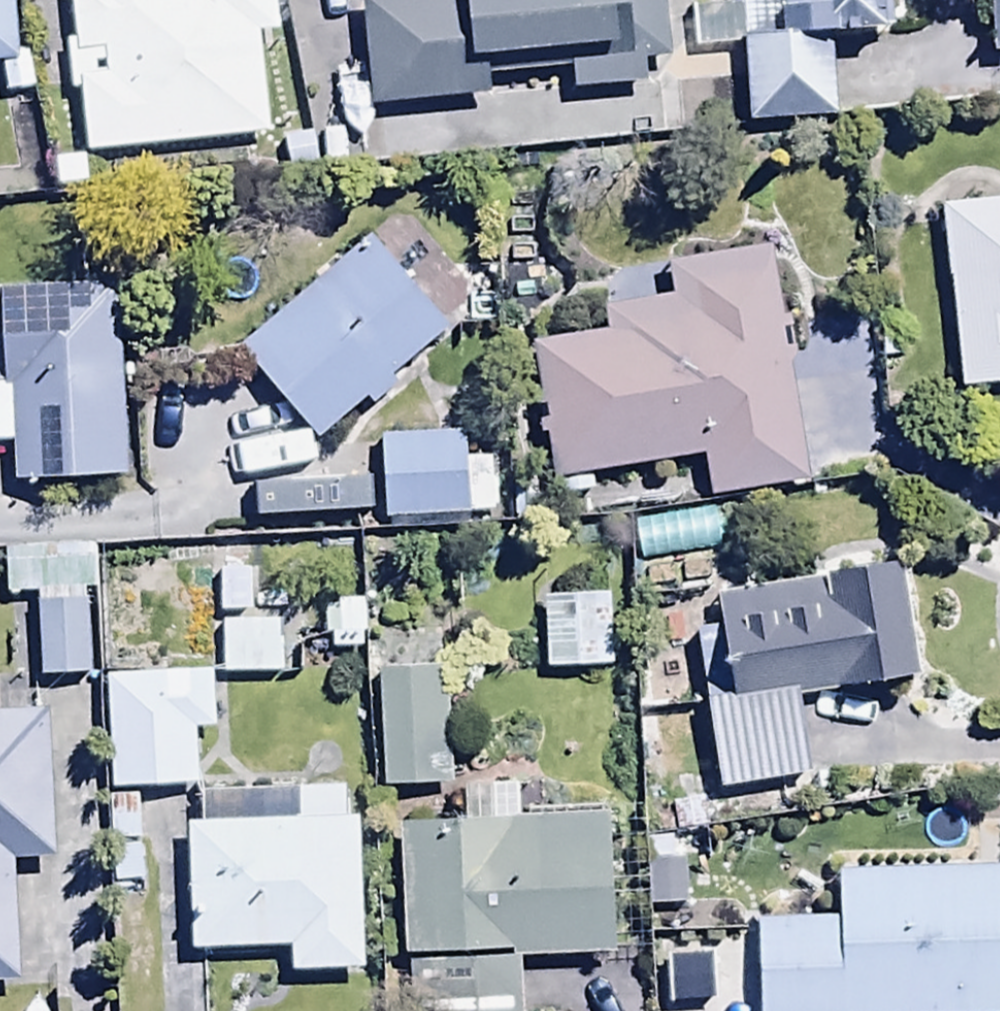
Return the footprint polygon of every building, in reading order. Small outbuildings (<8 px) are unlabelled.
[(15,65),(12,0),(0,0),(0,65),(15,65)] [(75,42),(67,43),(71,92),(81,92),(86,152),(267,138),(259,37),(278,36),(275,0),(72,0),(75,42)] [(373,107),(494,99),(493,76),(568,72),(569,89),(646,85),(644,59),(669,57),(665,0),(367,0),(373,107)] [(779,37),(744,37),(745,125),(833,124),(832,36),(886,35),(886,0),(778,0),(779,37)] [(739,8),(692,7),(692,51),(739,52),(739,8)] [(942,209),(961,393),(999,389),(999,204),(942,209)] [(452,336),(372,241),(241,352),(321,447),(452,336)] [(714,503),(809,485),(767,252),(671,269),(676,300),(603,313),(607,334),(530,348),(555,489),(707,462),(714,503)] [(16,443),(17,485),(126,482),(121,290),(3,293),(5,385),(0,385),(0,444),(16,443)] [(494,521),(493,460),(473,460),(472,436),(383,438),(384,523),(494,521)] [(36,596),(37,679),(87,678),(86,592),(92,592),(92,551),(6,552),(7,596),(36,596)] [(722,630),(695,635),(721,793),(811,779),(798,697),(924,676),(906,565),(830,577),(832,586),(718,605),(722,630)] [(608,598),(542,600),(545,674),(611,672),(608,598)] [(279,622),(222,624),(224,677),(281,676),(279,622)] [(446,664),(377,668),(384,791),(452,788),(446,664)] [(217,676),(106,679),(109,791),(199,788),(197,733),(218,732),(217,676)] [(0,711),(0,988),(21,987),(13,861),(54,859),(46,708),(0,711)] [(708,829),(692,761),(658,768),(668,813),(673,811),(679,836),(708,829)] [(292,971),(364,970),(362,820),(348,821),(348,791),(204,798),(204,825),(189,825),(191,951),(292,950),(292,971)] [(143,800),(109,800),(109,894),(143,894),(143,800)] [(423,971),(423,1002),(522,1001),(522,959),(613,959),(612,816),(456,817),(456,831),(402,831),(403,971),(423,971)] [(647,844),(651,913),(688,911),(684,842),(647,844)] [(838,874),(839,924),(758,925),(759,1010),(999,1010),(999,871),(838,874)]
